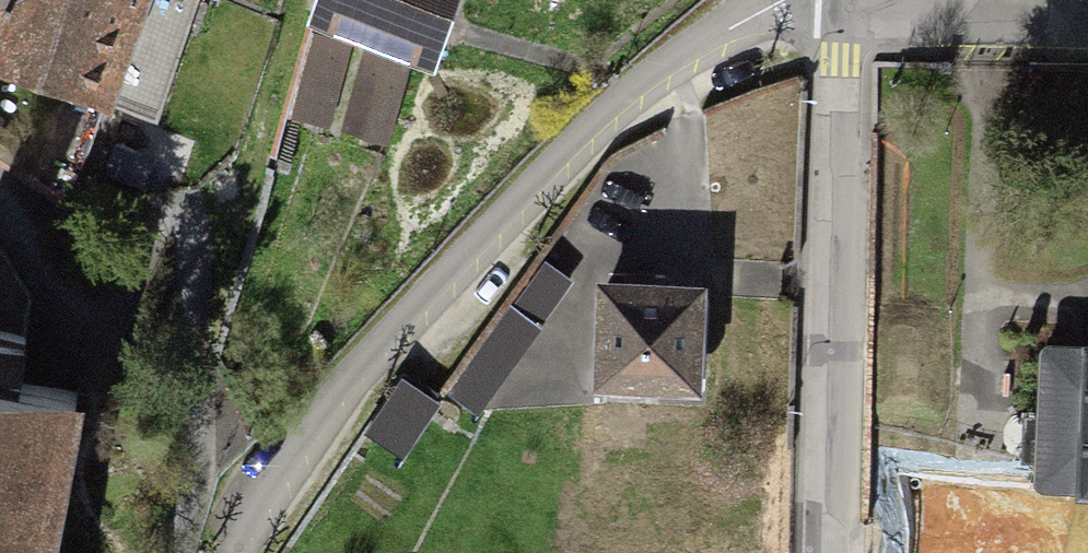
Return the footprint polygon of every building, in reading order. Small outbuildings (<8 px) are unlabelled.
[(154,116),(195,0),(0,0),(0,64),(154,116)] [(309,17),(330,24),(333,11),(426,43),(441,0),(314,0),(309,17)] [(347,42),(312,34),(291,112),(325,122),(347,42)] [(366,50),(344,131),(383,141),(405,62),(366,50)] [(541,256),(446,386),(481,411),(545,325),(543,324),(574,280),(541,256)] [(610,294),(609,395),(649,396),(649,381),(689,382),(690,295),(648,295),(649,282),(629,282),(629,295),(610,294)] [(77,390),(17,380),(26,334),(1,330),(0,335),(0,552),(46,552),(77,390)] [(1047,342),(1043,440),(1041,476),(1087,478),(1087,344),(1047,342)] [(408,382),(371,434),(397,453),(435,401),(408,382)]
